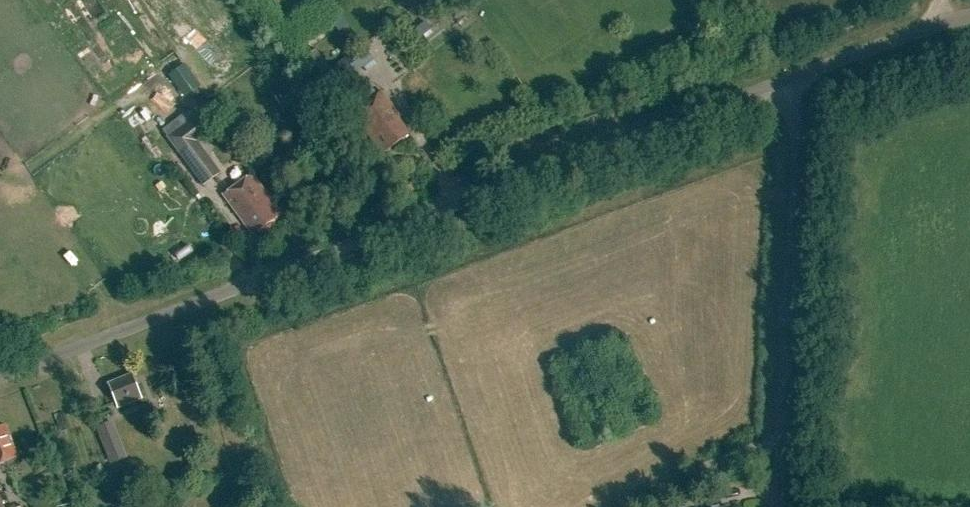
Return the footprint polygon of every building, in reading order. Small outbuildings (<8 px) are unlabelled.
[(374,60),(363,46),(323,76),(334,90),(374,60)] [(182,62),(165,76),(182,98),(199,84),(182,62)] [(368,83),(348,98),(357,110),(353,114),(382,153),(410,133),(398,118),(401,116),(382,91),(377,95),(368,83)] [(162,130),(203,185),(221,172),(197,141),(208,133),(190,109),(162,130)] [(252,173),(223,194),(251,232),(257,228),(259,230),(282,214),(252,173)] [(131,377),(108,387),(117,411),(141,400),(131,377)] [(92,424),(107,462),(125,455),(110,417),(92,424)] [(0,429),(0,466),(17,459),(4,428),(0,429)]
